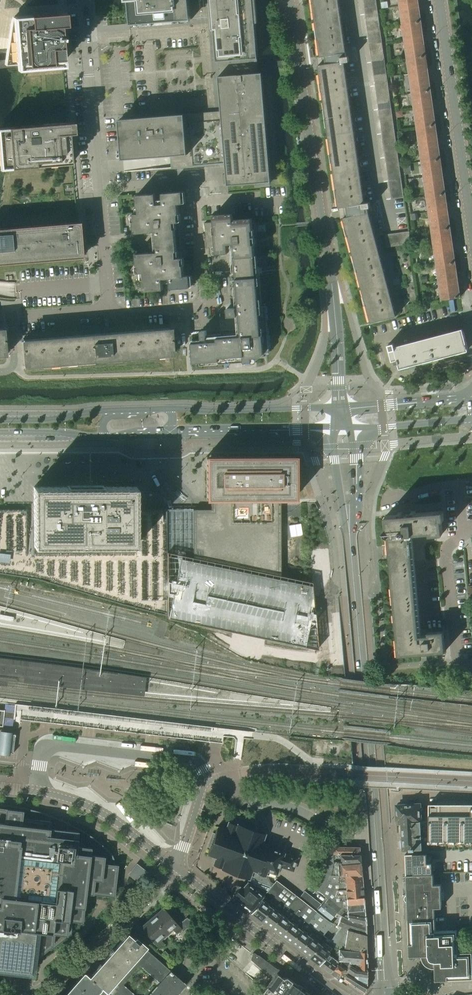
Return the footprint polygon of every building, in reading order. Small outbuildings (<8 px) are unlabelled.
[(131,5),(132,22),(192,18),(191,0),(130,0),(131,5)] [(213,16),(214,28),(217,56),(227,55),(258,53),(253,0),(211,0),(213,16)] [(316,2),(313,2),(313,3),(316,3),(317,11),(314,11),(316,30),(320,29),(321,37),(318,38),(318,39),(321,38),(322,46),(319,47),(320,56),(323,56),(343,53),(341,36),(344,36),(344,33),(341,34),(336,0),(338,0),(316,0),(316,2)] [(403,24),(422,21),(419,0),(400,0),(403,24)] [(6,61),(5,64),(16,63),(27,62),(28,66),(63,63),(63,60),(62,44),(60,25),(65,25),(64,12),(43,14),(28,15),(12,16),(6,61)] [(403,24),(408,59),(427,56),(422,21),(403,24)] [(324,64),(319,65),(320,72),(320,74),(322,91),(325,109),(327,127),(330,145),(332,162),(335,180),(337,198),(338,202),(339,207),(344,206),(346,217),(366,212),(367,211),(367,208),(371,207),(370,202),(365,202),(345,62),(350,61),(349,56),(345,56),(345,53),(343,53),(323,56),(324,64)] [(408,59),(413,93),(432,90),(427,56),(408,59)] [(226,165),(227,187),(271,184),(262,74),(259,75),(258,75),(218,79),(226,165)] [(413,93),(418,127),(436,125),(432,90),(413,93)] [(190,113),(119,119),(122,159),(171,155),(172,161),(172,167),(194,166),(190,113)] [(71,163),(69,134),(75,133),(74,122),(68,122),(8,127),(0,128),(0,169),(71,163)] [(418,127),(423,162),(441,159),(436,125),(418,127)] [(423,162),(427,196),(446,194),(441,159),(423,162)] [(144,279),(145,291),(164,289),(163,278),(170,278),(171,288),(191,287),(190,275),(184,275),(183,265),(182,265),(182,258),(183,258),(183,257),(182,257),(181,251),(179,228),(179,222),(180,222),(180,221),(179,221),(178,214),(179,214),(178,203),(184,203),(183,191),(137,195),(138,207),(139,207),(140,213),(133,213),(134,215),(135,215),(135,221),(134,221),(135,233),(157,231),(157,237),(155,237),(155,246),(158,246),(158,252),(137,253),(138,265),(139,265),(139,272),(138,272),(138,273),(144,272),(145,279),(144,279)] [(427,196),(432,231),(451,228),(446,194),(427,196)] [(346,217),(343,218),(346,227),(349,226),(351,234),(348,235),(348,236),(351,235),(353,243),(350,244),(355,262),(358,261),(360,269),(357,270),(357,271),(360,270),(362,278),(359,279),(364,296),(367,295),(369,304),(366,304),(366,305),(369,305),(371,312),(368,313),(371,322),(396,316),(396,314),(393,315),(387,291),(390,290),(389,288),(386,289),(380,265),(383,264),(382,262),(379,263),(371,230),(374,230),(373,228),(370,228),(368,220),(366,212),(346,217)] [(213,230),(205,231),(207,247),(209,247),(210,254),(229,252),(228,244),(235,243),(236,256),(235,256),(236,279),(238,279),(239,288),(231,289),(231,294),(235,294),(236,307),(228,308),(228,316),(241,316),(242,336),(222,337),(221,334),(207,335),(207,330),(201,330),(202,339),(192,340),(194,362),(219,360),(219,364),(246,362),(245,357),(248,357),(249,358),(265,357),(265,353),(270,353),(270,349),(266,303),(262,304),(260,277),(256,277),(255,256),(254,244),(253,244),(253,238),(254,238),(254,237),(253,237),(252,230),(253,230),(252,218),(234,220),(233,214),(211,215),(212,222),(213,230)] [(83,257),(80,222),(0,228),(0,264),(83,257)] [(205,222),(205,231),(213,230),(212,222),(205,222)] [(432,231),(437,265),(456,262),(451,228),(432,231)] [(409,231),(403,232),(404,245),(411,244),(409,231)] [(392,246),(391,234),(384,235),(386,247),(392,246)] [(456,262),(437,265),(442,300),(461,297),(456,262)] [(171,329),(171,327),(22,340),(22,342),(21,342),(23,365),(24,365),(24,367),(173,355),(173,353),(173,351),(171,329)] [(389,345),(392,361),(393,360),(395,365),(399,364),(400,368),(468,350),(464,332),(396,350),(394,343),(388,344),(389,345)] [(211,509),(193,509),(193,557),(281,575),(280,498),(295,498),(294,456),(206,457),(206,499),(211,499),(211,509)] [(34,490),(33,490),(33,519),(34,545),(136,545),(136,509),(136,489),(135,489),(135,486),(132,486),(103,486),(103,485),(66,485),(66,486),(37,486),(37,487),(34,487),(34,490)] [(37,579),(123,605),(136,608),(167,615),(167,509),(136,509),(136,545),(34,545),(33,519),(26,519),(26,509),(13,509),(0,509),(0,573),(37,579)] [(388,536),(398,655),(445,651),(444,631),(443,631),(443,633),(419,635),(410,534),(442,531),(442,533),(443,533),(441,512),(444,512),(444,510),(415,513),(386,516),(387,525),(384,531),(388,536)] [(180,555),(167,552),(167,618),(318,649),(313,600),(312,582),(187,556),(180,555)] [(25,676),(26,667),(0,664),(0,673),(25,676)] [(21,704),(19,719),(20,719),(25,720),(52,723),(87,727),(152,734),(214,742),(222,743),(223,736),(224,728),(54,708),(21,704)] [(10,755),(10,753),(11,753),(13,753),(13,751),(15,736),(15,734),(13,733),(12,733),(12,731),(0,730),(0,754),(10,755)] [(429,808),(429,840),(471,840),(471,803),(471,804),(471,808),(429,808)] [(420,804),(397,805),(397,815),(400,815),(400,819),(402,819),(402,822),(403,822),(403,825),(403,826),(413,825),(413,822),(419,822),(421,821),(420,811),(420,806),(420,805),(420,804)] [(3,970),(8,971),(17,972),(24,973),(33,974),(35,959),(50,947),(71,930),(72,920),(78,921),(82,922),(83,911),(84,908),(85,900),(85,898),(85,893),(114,896),(118,864),(113,864),(113,863),(113,861),(113,859),(113,858),(112,857),(111,855),(110,854),(109,852),(108,851),(101,844),(94,839),(92,837),(81,830),(79,829),(69,824),(60,820),(58,819),(45,814),(35,811),(34,811),(24,808),(21,808),(19,807),(7,806),(0,805),(0,970),(3,970)] [(400,840),(399,842),(399,847),(401,848),(402,849),(404,849),(425,848),(424,832),(421,832),(421,821),(419,822),(413,822),(413,825),(403,826),(403,827),(401,827),(402,839),(400,840)] [(209,847),(207,854),(215,857),(213,865),(221,868),(221,869),(248,879),(247,882),(263,896),(267,892),(271,887),(264,876),(265,874),(275,878),(279,866),(293,871),(298,857),(267,847),(268,845),(262,842),(265,834),(237,824),(237,825),(228,822),(225,830),(217,826),(214,834),(213,834),(209,847)] [(322,877),(316,890),(322,893),(322,894),(324,890),(325,886),(327,881),(330,875),(332,870),(333,863),(335,863),(335,861),(337,861),(340,861),(340,863),(361,862),(360,854),(333,854),(328,853),(328,855),(327,855),(325,870),(322,877)] [(427,853),(405,853),(406,870),(406,874),(433,873),(432,862),(427,862),(427,853)] [(332,870),(330,875),(333,875),(338,875),(339,875),(345,876),(345,875),(362,875),(361,862),(340,863),(340,861),(337,861),(335,861),(335,863),(333,863),(332,870)] [(137,863),(128,874),(142,885),(151,875),(137,863)] [(405,896),(405,897),(406,899),(407,900),(408,919),(409,936),(409,955),(422,955),(422,956),(422,958),(423,959),(423,961),(424,962),(426,963),(426,964),(427,964),(428,965),(430,966),(431,967),(433,967),(435,967),(436,979),(471,978),(471,951),(458,952),(457,930),(435,931),(434,907),(442,907),(441,898),(441,893),(441,884),(433,884),(433,873),(406,874),(407,890),(407,893),(406,894),(405,896)] [(330,875),(327,881),(339,883),(362,882),(362,875),(345,875),(345,876),(339,875),(338,875),(333,875),(330,875)] [(271,887),(267,892),(273,897),(276,899),(285,906),(287,907),(296,896),(276,880),(271,887)] [(327,881),(325,886),(335,889),(334,889),(337,890),(346,890),(346,891),(363,889),(362,882),(339,883),(327,881)] [(232,890),(232,891),(232,892),(232,893),(233,893),(233,894),(233,895),(244,903),(242,905),(250,912),(263,896),(247,882),(242,888),(240,886),(239,887),(239,886),(238,886),(237,886),(236,886),(235,886),(234,886),(234,887),(233,887),(232,888),(232,889),(232,890)] [(325,886),(324,890),(338,899),(341,900),(363,898),(363,897),(363,889),(346,891),(346,890),(337,890),(334,889),(335,889),(325,886)] [(324,890),(322,894),(327,899),(329,897),(336,903),(339,906),(342,907),(342,908),(344,908),(345,908),(347,908),(364,907),(363,898),(341,900),(338,899),(324,890)] [(304,891),(299,898),(306,903),(315,911),(321,904),(304,891)] [(263,896),(250,912),(260,920),(273,903),(276,899),(273,897),(270,901),(263,896)] [(296,896),(287,907),(295,914),(297,915),(301,909),(306,903),(299,898),(296,896)] [(329,897),(327,899),(336,910),(338,912),(342,912),(365,915),(364,907),(347,908),(345,908),(344,908),(342,908),(342,907),(339,906),(336,903),(329,897)] [(273,903),(260,920),(269,927),(282,910),(285,906),(276,899),(273,903)] [(322,905),(316,911),(323,917),(328,920),(329,921),(330,921),(337,911),(336,910),(327,899),(322,905)] [(306,903),(301,909),(319,923),(327,929),(333,923),(330,921),(329,921),(328,920),(323,917),(316,911),(315,911),(306,903)] [(282,910),(269,927),(280,935),(292,918),(295,914),(287,907),(285,906),(282,910)] [(158,910),(151,916),(168,936),(174,930),(176,933),(180,930),(183,932),(187,929),(191,934),(198,928),(186,917),(177,925),(163,908),(158,911),(158,910)] [(301,909),(297,915),(305,922),(315,929),(323,935),(327,929),(319,923),(301,909)] [(342,912),(338,912),(341,915),(343,916),(348,919),(365,924),(365,915),(342,912)] [(195,914),(190,919),(196,924),(201,918),(195,914)] [(292,918),(280,935),(290,942),(305,922),(297,915),(295,914),(292,918)] [(341,915),(336,925),(340,927),(341,928),(366,934),(365,924),(348,919),(343,916),(341,915)] [(168,936),(151,916),(144,922),(145,923),(141,927),(159,948),(164,944),(161,941),(168,936)] [(305,922),(290,942),(299,949),(315,929),(305,922)] [(340,927),(330,941),(334,944),(335,945),(337,947),(344,948),(366,952),(366,938),(366,934),(341,928),(340,927)] [(315,929),(299,949),(309,957),(322,940),(325,937),(323,935),(315,929)] [(186,984),(127,933),(89,977),(106,993),(109,994),(135,994),(123,984),(140,965),(156,979),(154,981),(154,983),(156,985),(147,994),(176,994),(186,984)] [(322,940),(309,957),(319,964),(327,954),(332,948),(335,945),(334,944),(330,941),(325,937),(322,940)] [(339,950),(339,960),(341,960),(340,963),(340,966),(344,969),(346,970),(349,965),(356,969),(367,969),(366,952),(344,948),(344,950),(339,950)] [(304,990),(255,953),(254,953),(253,953),(252,954),(251,958),(251,959),(251,960),(272,978),(269,983),(262,992),(265,994),(310,994),(304,990)] [(327,954),(319,964),(330,973),(338,979),(341,974),(333,969),(337,964),(338,963),(331,956),(327,954)] [(337,964),(333,969),(341,974),(344,969),(340,966),(337,964)] [(349,965),(346,970),(353,975),(354,972),(367,977),(367,969),(356,969),(349,965)] [(344,969),(341,974),(346,974),(351,977),(367,985),(367,977),(354,972),(353,975),(346,970),(344,969)] [(89,977),(85,973),(66,994),(104,994),(106,993),(89,977)] [(338,979),(337,980),(346,985),(358,994),(361,994),(363,990),(365,991),(367,985),(351,977),(346,974),(341,974),(338,979)]
